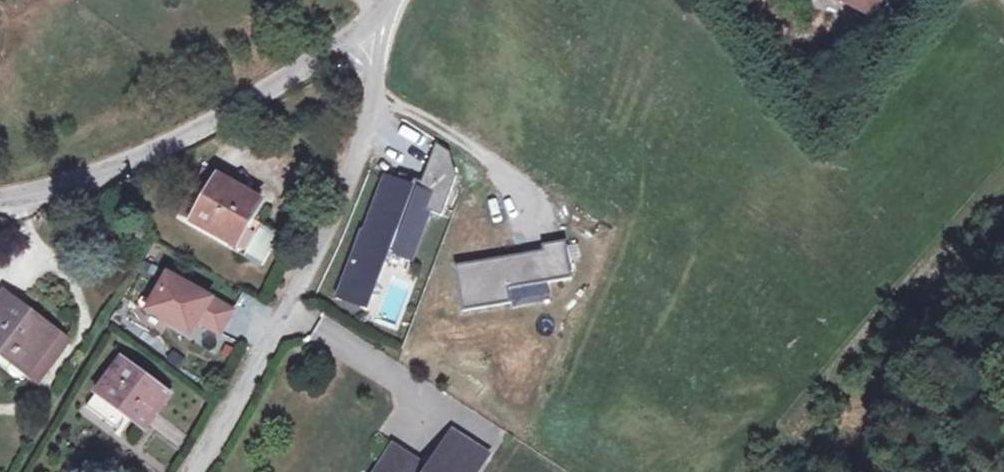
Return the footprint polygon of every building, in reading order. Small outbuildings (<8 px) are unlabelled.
[(885,0),(860,0),(879,10),(885,0)] [(352,68),(364,79),(371,70),(359,59),(352,68)] [(434,187),(381,169),(337,292),(367,303),(387,246),(410,254),(434,187)] [(259,204),(204,170),(179,213),(233,248),(249,221),(259,204)] [(249,221),(233,248),(231,252),(242,259),(243,258),(261,228),(256,225),(249,221)] [(243,258),(258,267),(276,237),(261,228),(243,258)] [(563,245),(456,266),(465,310),(510,301),(507,286),(568,273),(563,245)] [(166,270),(146,306),(189,329),(196,316),(219,329),(232,306),(166,270)] [(9,292),(0,304),(0,348),(42,380),(72,341),(9,292)] [(202,330),(195,341),(216,354),(223,343),(202,330)] [(128,358),(106,394),(155,425),(176,389),(128,358)] [(447,454),(475,471),(483,471),(494,454),(461,432),(447,454)] [(447,454),(437,468),(401,445),(384,471),(475,471),(447,454)]
